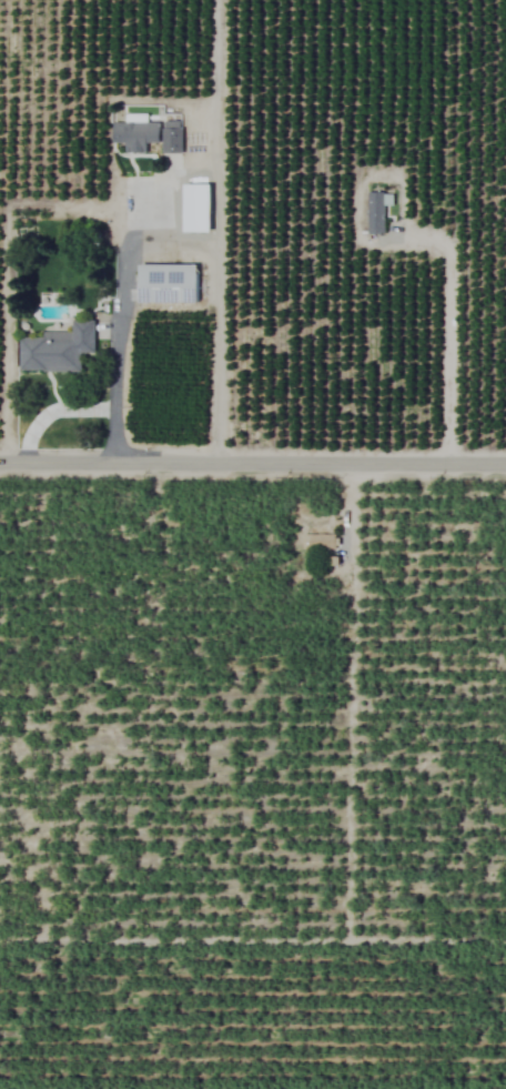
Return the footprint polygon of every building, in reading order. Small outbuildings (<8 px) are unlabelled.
[(158,122),(111,123),(112,144),(124,144),(124,154),(145,154),(145,144),(159,144),(158,122)] [(161,154),(181,154),(180,122),(160,122),(161,154)] [(210,233),(210,185),(184,185),(184,233),(210,233)] [(383,235),(384,207),(392,207),(392,194),(367,194),(366,235),(383,235)] [(197,266),(139,265),(139,303),(196,303),(197,266)] [(18,372),(82,373),(82,355),(94,355),(94,321),(71,321),(71,333),(41,332),(41,339),(19,338),(18,372)] [(302,552),(334,551),(334,535),(302,536),(302,552)]
